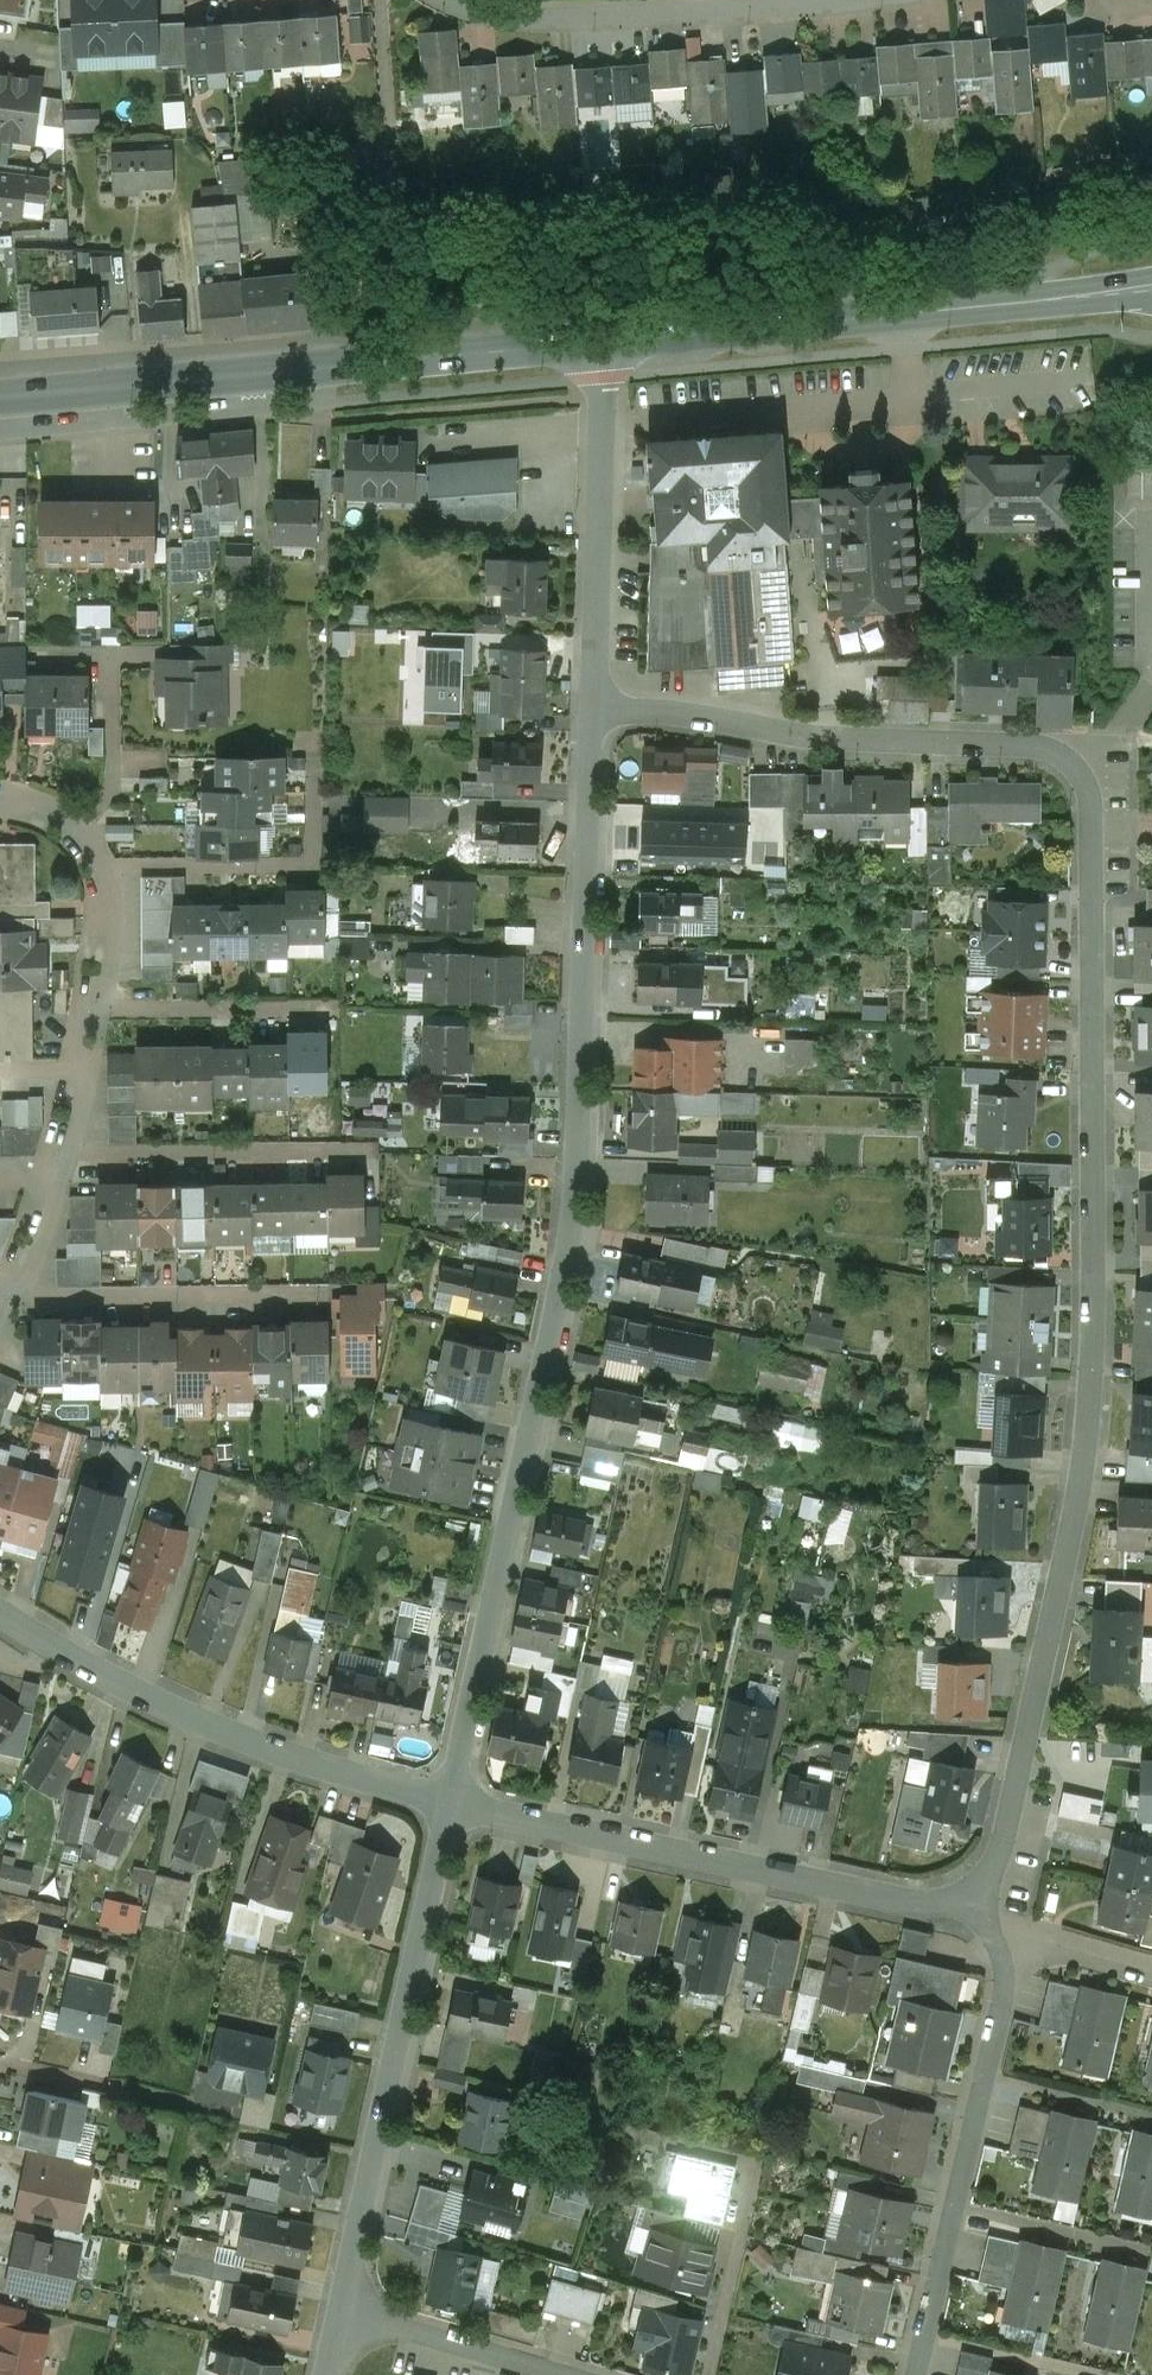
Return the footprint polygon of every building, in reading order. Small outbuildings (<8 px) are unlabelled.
[(27,14),(29,0),(0,0),(0,12),(27,14)] [(75,28),(77,54),(78,54),(117,52),(114,0),(74,0),(75,28)] [(117,52),(156,50),(157,50),(156,24),(155,0),(114,0),(117,52)] [(356,17),(366,17),(366,0),(339,0),(339,17),(356,17)] [(1025,1),(1010,2),(1012,30),(1027,29),(1027,27),(1025,1)] [(335,16),(298,19),(302,66),(339,63),(335,16)] [(298,19),(260,22),(264,69),(302,66),(298,19)] [(260,22),(222,25),(226,72),(264,69),(260,22)] [(185,23),(156,24),(157,50),(156,50),(156,67),(188,65),(184,27),(185,27),(185,23)] [(1066,24),(1027,27),(1029,49),(1030,65),(1068,62),(1071,99),(1109,96),(1108,82),(1105,43),(1104,33),(1067,37),(1066,24)] [(185,27),(184,27),(188,65),(188,74),(226,72),(222,25),(185,27)] [(75,28),(60,29),(62,71),(79,70),(78,54),(77,54),(75,28)] [(456,30),(418,32),(420,56),(458,54),(456,30)] [(991,39),(953,42),(954,56),(956,80),(994,77),(997,115),(1034,112),(1030,65),(1029,49),(992,53),(991,39)] [(1105,43),(1108,82),(1151,78),(1151,39),(1105,43)] [(954,56),(916,59),(915,45),(878,48),(879,58),(881,86),(918,84),(921,121),(959,118),(956,80),(954,56)] [(688,49),(649,52),(650,65),(652,90),(690,87),(693,125),(730,122),(726,74),(725,60),(689,63),(688,49)] [(764,71),(726,74),(730,122),(731,135),(768,133),(765,94),(804,91),(802,63),(801,53),(763,56),(764,71)] [(498,64),(459,67),(458,54),(420,56),(423,95),(461,91),(464,129),(502,126),(500,96),(498,64)] [(535,55),(497,58),(498,64),(500,96),(538,93),(541,131),(578,128),(577,108),(574,70),(574,66),(537,69),(535,55)] [(879,58),(802,63),(804,91),(805,101),(881,95),(881,86),(879,58)] [(650,65),(574,70),(577,108),(653,103),(652,90),(650,65)] [(43,81),(24,79),(24,83),(10,82),(3,138),(35,142),(43,81)] [(3,138),(10,82),(0,80),(0,137),(3,138)] [(63,100),(46,98),(43,126),(64,128),(63,100)] [(167,101),(169,126),(190,125),(188,100),(167,101)] [(68,118),(70,132),(103,129),(102,115),(68,118)] [(172,148),(111,150),(113,193),(134,192),(134,187),(173,186),(172,148)] [(249,160),(218,162),(225,196),(252,194),(249,160)] [(0,174),(0,217),(22,220),(25,198),(46,200),(49,181),(0,174)] [(193,208),(197,262),(240,259),(236,205),(193,208)] [(40,241),(40,229),(19,231),(19,243),(40,241)] [(73,248),(13,246),(16,285),(30,284),(30,292),(76,288),(73,248)] [(95,255),(95,270),(114,270),(114,255),(95,255)] [(240,259),(197,262),(200,298),(244,294),(243,284),(240,259)] [(158,267),(137,269),(140,300),(161,298),(158,267)] [(283,278),(267,280),(267,282),(243,284),(244,294),(247,331),(309,326),(305,278),(284,280),(283,278)] [(76,288),(30,292),(34,335),(99,329),(95,286),(76,288)] [(244,294),(200,298),(203,334),(247,331),(244,294)] [(140,300),(138,300),(142,338),(184,334),(181,296),(161,298),(140,300)] [(18,309),(0,310),(0,336),(20,335),(18,309)] [(251,432),(214,435),(218,473),(234,472),(255,469),(251,432)] [(214,435),(179,437),(178,477),(203,475),(218,473),(214,435)] [(777,436),(651,446),(653,476),(747,469),(751,520),(749,521),(750,530),(784,528),(782,500),(781,500),(777,436)] [(372,444),(349,443),(347,492),(360,493),(365,498),(380,498),(381,439),(372,439),(372,444)] [(414,445),(391,444),(391,439),(381,439),(380,498),(395,499),(400,494),(411,494),(413,494),(413,473),(414,445)] [(516,461),(428,467),(429,474),(431,507),(432,517),(451,518),(451,517),(457,508),(474,519),(477,519),(477,518),(484,509),(500,520),(503,520),(503,519),(510,509),(501,503),(509,491),(516,492),(516,461)] [(1069,461),(990,462),(990,478),(990,515),(990,522),(1069,522),(1069,461)] [(990,478),(965,478),(965,462),(962,462),(962,522),(964,522),(964,515),(990,515),(990,478)] [(332,469),(316,468),(315,494),(332,495),(332,469)] [(747,469),(653,476),(656,528),(705,524),(749,521),(751,520),(747,469)] [(908,481),(880,483),(879,470),(849,472),(850,486),(822,488),(823,498),(829,589),(831,611),(916,605),(908,481)] [(234,472),(218,473),(221,504),(236,502),(234,472)] [(1128,472),(1128,500),(1151,500),(1151,472),(1128,472)] [(218,473),(203,475),(205,504),(221,504),(218,473)] [(429,474),(413,473),(413,494),(411,494),(411,501),(416,507),(431,507),(429,474)] [(823,498),(782,500),(784,528),(812,526),(813,538),(816,585),(821,590),(829,589),(823,498)] [(318,502),(275,501),(274,542),(317,543),(318,502)] [(236,502),(221,504),(221,519),(237,517),(236,502)] [(71,503),(43,503),(43,564),(154,563),(154,503),(126,503),(71,503)] [(221,519),(221,504),(205,504),(206,520),(221,519)] [(749,521),(705,524),(716,667),(759,664),(750,530),(749,521)] [(656,528),(651,528),(651,542),(648,672),(716,667),(705,524),(656,528)] [(784,528),(750,530),(750,541),(785,538),(785,540),(813,538),(812,526),(784,528)] [(208,538),(183,541),(182,547),(185,572),(211,569),(208,538)] [(785,538),(750,541),(759,664),(785,662),(794,662),(785,540),(785,538)] [(30,584),(30,544),(16,544),(16,584),(30,584)] [(251,546),(226,546),(225,565),(231,565),(249,565),(251,565),(251,546)] [(182,547),(170,547),(170,572),(182,573),(182,547)] [(547,562),(489,560),(488,585),(505,585),(504,613),(546,614),(547,562)] [(249,565),(231,565),(231,583),(249,583),(249,565)] [(103,644),(104,606),(81,605),(80,643),(103,644)] [(142,633),(161,632),(160,609),(141,610),(142,633)] [(504,617),(479,617),(478,632),(504,633),(504,617)] [(337,652),(351,652),(352,629),(337,629),(337,652)] [(432,646),(425,646),(423,711),(462,712),(465,647),(449,646),(450,632),(433,631),(432,646)] [(233,645),(197,645),(196,660),(222,660),(222,662),(234,662),(233,645)] [(26,647),(0,647),(0,661),(2,661),(2,703),(26,703),(26,675),(26,647)] [(545,652),(505,650),(504,675),(493,675),(492,692),(503,692),(503,697),(543,699),(545,652)] [(1013,661),(967,659),(966,681),(957,681),(956,703),(1011,704),(1012,685),(1013,661)] [(196,660),(159,661),(159,694),(181,694),(181,722),(179,722),(179,724),(226,724),(225,702),(222,702),(222,662),(222,660),(196,660)] [(1069,663),(1013,661),(1012,685),(1043,686),(1042,714),(1067,715),(1069,663)] [(759,664),(716,667),(718,694),(746,692),(746,691),(787,688),(785,662),(759,664)] [(58,676),(26,675),(26,703),(26,728),(58,729),(58,676)] [(90,676),(58,676),(58,729),(89,729),(90,676)] [(929,680),(878,679),(877,720),(927,722),(929,680)] [(543,699),(503,697),(503,692),(492,692),(491,692),(490,713),(502,713),(502,716),(504,716),(543,717),(543,699)] [(490,713),(477,713),(477,728),(504,729),(504,716),(502,716),(502,713),(490,713)] [(542,747),(495,746),(495,762),(485,761),(484,779),(495,780),(494,783),(541,784),(542,747)] [(686,753),(646,752),(644,789),(681,790),(684,791),(686,753)] [(715,754),(686,753),(684,791),(681,790),(681,802),(714,803),(715,754)] [(282,758),(227,758),(227,791),(282,791),(282,758)] [(749,771),(729,770),(728,797),(748,798),(749,771)] [(169,778),(140,779),(140,793),(169,792),(169,778)] [(805,807),(786,807),(786,838),(806,838),(806,821),(834,821),(834,839),(857,839),(857,819),(856,783),(832,783),(832,778),(805,779),(805,807)] [(883,778),(856,778),(856,783),(857,819),(886,819),(886,838),(909,838),(909,783),(883,783),(883,778)] [(948,806),(928,806),(928,885),(951,886),(951,856),(954,855),(956,853),(957,851),(957,848),(956,845),(986,844),(987,834),(990,834),(990,830),(980,830),(980,815),(1000,815),(1000,823),(1041,823),(1041,784),(997,784),(997,783),(981,783),(981,784),(948,783),(948,806)] [(493,785),(464,784),(463,799),(493,800),(493,785)] [(227,791),(221,791),(221,790),(201,791),(202,825),(255,824),(255,825),(273,825),(273,792),(282,792),(282,791),(227,791)] [(369,796),(368,830),(414,831),(415,796),(369,796)] [(540,820),(500,819),(500,821),(500,838),(499,856),(539,857),(540,820)] [(685,821),(642,820),(641,852),(657,853),(657,862),(731,864),(731,855),(747,855),(748,824),(685,821)] [(500,821),(478,821),(478,837),(491,838),(500,838),(500,821)] [(109,838),(137,839),(138,823),(110,823),(109,838)] [(255,824),(202,825),(202,858),(256,857),(255,825),(255,824)] [(491,838),(479,837),(479,853),(491,853),(491,838)] [(0,846),(0,904),(33,903),(33,902),(32,846),(0,846)] [(173,877),(141,878),(141,896),(173,896),(173,877)] [(186,877),(173,877),(173,896),(173,907),(186,906),(186,877)] [(750,880),(722,879),(722,894),(750,894),(750,880)] [(473,882),(429,881),(429,902),(429,927),(470,927),(471,901),(472,901),(473,882)] [(1036,889),(998,887),(997,902),(1035,903),(1036,889)] [(325,890),(287,890),(287,905),(288,943),(326,943),(326,909),(325,890)] [(339,890),(325,890),(326,909),(340,909),(339,890)] [(704,896),(641,895),(640,931),(680,932),(680,921),(703,921),(704,896)] [(173,896),(141,896),(142,911),(173,910),(173,907),(173,896)] [(997,902),(991,901),(991,914),(984,914),(983,932),(1045,934),(1046,903),(1035,903),(997,902)] [(0,904),(0,918),(25,918),(47,918),(47,902),(33,902),(33,903),(0,904)] [(249,905),(211,906),(212,958),(249,957),(249,905)] [(288,943),(287,905),(249,905),(250,957),(288,957),(288,943)] [(212,958),(211,906),(186,906),(173,907),(173,910),(173,925),(173,939),(173,953),(173,958),(212,958)] [(173,910),(142,911),(142,925),(173,925),(173,910)] [(31,990),(46,989),(45,957),(30,957),(29,933),(25,933),(25,918),(0,918),(0,990),(31,990)] [(388,920),(373,920),(372,939),(387,940),(388,920)] [(173,925),(142,925),(142,939),(173,939),(173,925)] [(536,927),(508,926),(508,943),(536,944),(536,927)] [(1137,926),(1137,980),(1151,979),(1151,926),(1137,926)] [(1045,934),(983,932),(982,950),(990,951),(989,963),(997,963),(1040,965),(1043,965),(1045,934)] [(173,939),(142,939),(142,953),(173,953),(173,939)] [(387,940),(372,939),(371,952),(387,953),(387,940)] [(371,952),(364,952),(363,971),(386,972),(387,953),(371,952)] [(173,953),(142,953),(142,968),(173,967),(173,958),(173,953)] [(467,954),(428,953),(427,977),(426,998),(466,1000),(467,954)] [(518,956),(467,954),(466,1000),(507,1001),(507,999),(518,999),(518,956)] [(427,956),(409,955),(409,977),(427,977),(427,956)] [(1040,965),(997,963),(997,977),(1039,980),(1040,965)] [(679,964),(639,964),(637,1002),(674,1003),(678,1003),(679,964)] [(729,966),(679,964),(678,1003),(747,1006),(749,978),(728,977),(729,966)] [(173,967),(142,968),(142,982),(173,982),(173,967)] [(990,977),(969,977),(968,991),(983,992),(990,992),(990,977)] [(1134,980),(1134,993),(1151,993),(1151,979),(1137,980),(1134,980)] [(32,1061),(31,990),(0,990),(0,1061),(32,1061)] [(990,992),(983,992),(980,1054),(1042,1056),(1045,994),(990,992)] [(518,999),(507,999),(507,1001),(507,1014),(533,1015),(534,1000),(518,999)] [(1138,1008),(1138,1035),(1151,1035),(1151,1008),(1138,1008)] [(466,1028),(426,1026),(424,1070),(469,1071),(469,1055),(465,1055),(466,1028)] [(289,1034),(288,1048),(289,1106),(291,1106),(290,1090),(327,1090),(326,1034),(289,1034)] [(1138,1035),(1138,1061),(1151,1061),(1151,1035),(1138,1035)] [(822,1066),(821,1036),(789,1037),(789,1067),(822,1066)] [(722,1040),(665,1038),(665,1050),(677,1050),(676,1091),(717,1092),(720,1092),(722,1040)] [(175,1048),(137,1049),(137,1054),(137,1073),(137,1087),(137,1101),(137,1106),(175,1106),(175,1048)] [(213,1048),(175,1048),(175,1106),(213,1105),(213,1102),(213,1096),(213,1048)] [(251,1048),(213,1048),(213,1096),(230,1095),(234,1091),(250,1091),(251,1090),(251,1048)] [(288,1048),(251,1048),(251,1090),(250,1091),(250,1106),(289,1106),(288,1048)] [(665,1050),(636,1049),(635,1089),(676,1091),(677,1050),(665,1050)] [(137,1054),(108,1054),(108,1073),(137,1073),(137,1054)] [(137,1087),(137,1073),(108,1073),(108,1087),(109,1087),(109,1088),(137,1087)] [(1005,1097),(978,1096),(977,1147),(1025,1149),(1026,1126),(1025,1126),(1026,1099),(1035,1100),(1035,1082),(1006,1081),(1005,1097)] [(137,1087),(109,1088),(109,1101),(137,1101),(137,1087)] [(676,1091),(635,1089),(634,1130),(675,1132),(676,1106),(676,1091)] [(717,1092),(676,1091),(676,1106),(716,1107),(717,1092)] [(720,1092),(717,1092),(716,1107),(722,1108),(740,1108),(741,1093),(720,1092)] [(1138,1092),(1138,1114),(1140,1114),(1140,1145),(1138,1146),(1138,1147),(1140,1147),(1151,1147),(1151,1092),(1138,1092)] [(530,1098),(488,1097),(487,1100),(486,1132),(486,1139),(499,1140),(528,1141),(529,1139),(530,1098)] [(487,1100),(444,1098),(444,1111),(449,1111),(448,1131),(486,1132),(487,1100)] [(137,1106),(137,1101),(109,1101),(109,1116),(137,1115),(137,1106)] [(740,1108),(722,1108),(721,1124),(739,1125),(740,1108)] [(137,1130),(137,1115),(109,1116),(109,1130),(137,1130)] [(387,1120),(354,1119),(354,1135),(387,1136),(387,1120)] [(755,1131),(721,1130),(720,1146),(674,1145),(674,1162),(717,1163),(754,1164),(755,1131)] [(528,1141),(499,1140),(499,1156),(534,1157),(534,1139),(529,1139),(528,1141)] [(1140,1147),(1139,1168),(1151,1169),(1151,1147),(1140,1147)] [(484,1156),(458,1155),(458,1173),(483,1174),(484,1156)] [(1050,1164),(1018,1162),(1018,1179),(986,1177),(987,1182),(988,1182),(987,1198),(1005,1199),(1048,1199),(1050,1164)] [(754,1164),(717,1163),(717,1180),(760,1182),(761,1165),(754,1164)] [(710,1178),(651,1176),(650,1219),(684,1220),(684,1221),(708,1222),(710,1178)] [(363,1177),(328,1177),(328,1183),(328,1186),(329,1232),(356,1232),(364,1231),(364,1207),(363,1177)] [(524,1180),(483,1179),(482,1208),(482,1216),(523,1217),(524,1180)] [(462,1180),(449,1180),(448,1207),(461,1208),(462,1180)] [(483,1180),(462,1180),(461,1208),(482,1208),(483,1180)] [(290,1232),(290,1183),(252,1184),(252,1232),(290,1232)] [(328,1186),(328,1183),(290,1183),(290,1232),(329,1232),(328,1186)] [(252,1184),(214,1185),(214,1238),(215,1243),(253,1242),(252,1232),(252,1184)] [(214,1185),(198,1186),(176,1186),(177,1244),(215,1243),(214,1238),(214,1185)] [(139,1244),(138,1186),(100,1186),(100,1215),(100,1230),(100,1235),(116,1235),(116,1244),(139,1244)] [(176,1186),(138,1186),(139,1244),(151,1244),(158,1251),(164,1244),(177,1244),(176,1186)] [(1141,1191),(1142,1220),(1139,1220),(1139,1243),(1141,1243),(1151,1243),(1151,1191),(1141,1191)] [(1048,1199),(1005,1199),(1006,1232),(999,1232),(999,1254),(1048,1254),(1048,1199)] [(380,1206),(364,1207),(364,1231),(356,1232),(357,1247),(381,1246),(381,1222),(380,1206)] [(100,1215),(71,1216),(71,1229),(71,1230),(100,1230),(100,1215)] [(0,1218),(0,1259),(2,1259),(17,1218),(0,1218)] [(100,1230),(71,1230),(71,1229),(67,1229),(67,1244),(101,1244),(100,1235),(100,1230)] [(1141,1243),(1141,1274),(1151,1274),(1151,1243),(1141,1243)] [(101,1244),(67,1244),(68,1258),(101,1258),(101,1244)] [(524,1252),(483,1244),(480,1257),(521,1266),(524,1252)] [(666,1262),(627,1254),(618,1293),(657,1301),(658,1299),(666,1262)] [(68,1258),(57,1259),(57,1287),(102,1287),(102,1258),(101,1258),(68,1258)] [(702,1269),(666,1261),(666,1262),(658,1299),(693,1307),(702,1269)] [(1022,1267),(989,1265),(987,1285),(995,1285),(995,1283),(1021,1285),(1022,1267)] [(476,1275),(443,1267),(438,1291),(453,1294),(471,1298),(476,1275)] [(519,1276),(478,1267),(476,1275),(471,1298),(469,1306),(485,1309),(511,1314),(519,1276)] [(1141,1274),(1141,1291),(1138,1291),(1136,1326),(1151,1327),(1151,1274),(1141,1274)] [(1021,1285),(995,1283),(995,1285),(993,1319),(1048,1322),(1049,1306),(1050,1287),(1021,1285)] [(471,1298),(453,1294),(449,1314),(482,1321),(485,1309),(469,1306),(471,1298)] [(378,1299),(343,1299),(343,1318),(339,1318),(339,1339),(344,1338),(344,1363),(369,1363),(374,1340),(374,1320),(378,1320),(378,1299)] [(808,1342),(846,1348),(849,1327),(834,1325),(836,1311),(813,1308),(808,1342)] [(654,1324),(613,1316),(604,1355),(646,1364),(646,1363),(653,1328),(654,1324)] [(1048,1322),(993,1319),(991,1355),(990,1356),(1016,1358),(1046,1359),(1048,1322)] [(102,1320),(63,1321),(64,1381),(102,1381),(102,1330),(102,1320)] [(63,1321),(36,1321),(36,1346),(31,1346),(31,1353),(28,1353),(28,1381),(64,1381),(63,1321)] [(329,1323),(291,1323),(291,1328),(292,1380),(328,1380),(330,1380),(329,1323)] [(1136,1326),(1134,1363),(1136,1363),(1136,1379),(1151,1380),(1151,1327),(1136,1326)] [(253,1328),(239,1328),(239,1337),(216,1337),(216,1378),(227,1378),(227,1397),(254,1397),(254,1390),(253,1328)] [(291,1328),(253,1328),(254,1390),(292,1390),(292,1380),(291,1328)] [(713,1340),(653,1328),(646,1363),(706,1375),(713,1340)] [(140,1388),(140,1329),(102,1330),(102,1381),(102,1382),(102,1388),(140,1388)] [(177,1329),(140,1329),(140,1388),(153,1387),(178,1386),(177,1329)] [(216,1337),(192,1337),(192,1329),(177,1329),(178,1386),(178,1398),(205,1397),(204,1378),(216,1378),(216,1337)] [(501,1353),(448,1341),(437,1392),(456,1396),(488,1403),(490,1403),(501,1353)] [(601,1358),(577,1353),(574,1368),(598,1372),(601,1358)] [(769,1353),(764,1385),(824,1395),(829,1363),(769,1353)] [(1016,1358),(990,1356),(991,1355),(984,1355),(983,1371),(1016,1373),(1016,1358)] [(983,1371),(979,1371),(978,1395),(997,1396),(997,1395),(1042,1397),(1043,1376),(1046,1376),(1046,1374),(1016,1373),(983,1371)] [(0,1373),(0,1406),(6,1407),(6,1408),(8,1409),(20,1381),(0,1373)] [(328,1380),(300,1380),(300,1389),(304,1389),(309,1396),(323,1396),(327,1389),(328,1389),(328,1380)] [(644,1400),(598,1391),(589,1433),(623,1440),(635,1442),(643,1408),(644,1400)] [(1151,1392),(1151,1395),(1135,1394),(1135,1396),(1138,1396),(1137,1412),(1134,1412),(1132,1449),(1132,1451),(1151,1452),(1151,1392)] [(1042,1397),(997,1395),(997,1396),(993,1452),(1033,1454),(1041,1455),(1042,1433),(1040,1432),(1042,1399),(1044,1399),(1044,1397),(1042,1397)] [(488,1403),(456,1396),(452,1415),(484,1422),(488,1403)] [(715,1415),(741,1419),(743,1408),(717,1404),(715,1415)] [(668,1413),(643,1408),(635,1442),(660,1448),(668,1413)] [(481,1436),(407,1420),(393,1485),(467,1501),(481,1436)] [(828,1453),(830,1425),(784,1421),(781,1448),(828,1453)] [(669,1429),(664,1448),(676,1450),(680,1432),(669,1429)] [(83,1436),(69,1432),(60,1463),(75,1466),(83,1436)] [(623,1440),(590,1433),(588,1444),(621,1451),(623,1440)] [(681,1461),(707,1469),(715,1444),(689,1436),(681,1461)] [(621,1451),(588,1444),(584,1465),(622,1473),(627,1453),(621,1451)] [(959,1445),(958,1460),(989,1461),(989,1446),(959,1445)] [(1132,1451),(1132,1449),(1127,1449),(1125,1482),(1151,1483),(1151,1452),(1132,1451)] [(1033,1454),(993,1452),(992,1466),(998,1466),(1032,1468),(1033,1454)] [(0,1463),(0,1490),(16,1495),(23,1469),(0,1463)] [(75,1466),(60,1463),(57,1474),(71,1479),(75,1466)] [(992,1466),(965,1464),(964,1483),(980,1485),(980,1483),(997,1484),(998,1466),(992,1466)] [(208,1527),(223,1472),(204,1467),(189,1522),(208,1527)] [(60,1479),(23,1469),(16,1495),(51,1505),(52,1505),(60,1479)] [(145,1475),(136,1472),(130,1495),(139,1498),(145,1475)] [(161,1484),(150,1481),(147,1494),(158,1497),(161,1484)] [(997,1484),(980,1483),(980,1485),(976,1546),(1024,1549),(1026,1511),(1024,1510),(1026,1486),(997,1484)] [(112,1541),(124,1496),(86,1485),(73,1530),(88,1534),(112,1541)] [(0,1490),(0,1532),(5,1533),(16,1495),(0,1490)] [(51,1505),(16,1495),(5,1533),(40,1543),(51,1505)] [(805,1495),(803,1515),(824,1517),(826,1497),(805,1495)] [(1119,1495),(1116,1547),(1145,1548),(1144,1561),(1151,1562),(1151,1497),(1119,1495)] [(595,1523),(541,1511),(534,1542),(581,1552),(583,1540),(591,1542),(595,1523)] [(186,1533),(148,1522),(134,1569),(131,1579),(164,1592),(168,1580),(171,1582),(177,1562),(180,1563),(185,1545),(182,1545),(186,1533)] [(88,1534),(73,1530),(60,1574),(99,1585),(109,1548),(112,1541),(88,1534)] [(284,1535),(263,1530),(260,1546),(280,1551),(284,1535)] [(280,1551),(260,1546),(252,1580),(272,1585),(280,1551)] [(975,1560),(936,1557),(935,1578),(958,1579),(958,1577),(974,1578),(975,1560)] [(585,1570),(555,1563),(552,1578),(582,1585),(585,1570)] [(319,1575),(291,1568),(281,1610),(301,1615),(308,1617),(319,1575)] [(446,1604),(452,1577),(440,1574),(434,1601),(446,1604)] [(252,1590),(216,1577),(191,1645),(227,1658),(252,1590)] [(974,1578),(958,1577),(958,1579),(958,1600),(960,1600),(958,1630),(956,1630),(956,1633),(1005,1636),(1006,1615),(1003,1615),(1005,1583),(1008,1583),(1008,1579),(974,1578)] [(164,1592),(131,1579),(116,1617),(149,1629),(164,1592)] [(571,1589),(527,1579),(520,1609),(564,1619),(571,1589)] [(1142,1582),(1107,1580),(1105,1609),(1141,1611),(1142,1582)] [(1139,1636),(1141,1611),(1105,1609),(1096,1608),(1092,1677),(1151,1680),(1151,1637),(1139,1636)] [(564,1619),(520,1609),(514,1638),(557,1648),(564,1619)] [(301,1615),(281,1610),(275,1634),(296,1639),(301,1615)] [(416,1617),(400,1613),(394,1639),(410,1643),(416,1617)] [(296,1639),(275,1634),(266,1670),(304,1678),(312,1643),(296,1639)] [(958,1645),(925,1644),(923,1664),(943,1665),(944,1664),(957,1665),(958,1645)] [(428,1652),(405,1647),(397,1680),(421,1685),(428,1652)] [(957,1665),(944,1664),(943,1665),(942,1685),(939,1685),(937,1716),(961,1717),(961,1716),(985,1717),(986,1715),(984,1715),(985,1689),(987,1689),(988,1666),(957,1665)] [(385,1677),(338,1668),(328,1713),(348,1717),(350,1711),(377,1717),(385,1677)] [(578,1676),(548,1669),(544,1686),(574,1693),(578,1676)] [(397,1680),(385,1677),(377,1717),(419,1726),(428,1686),(421,1685),(397,1680)] [(38,1708),(44,1681),(28,1678),(22,1705),(38,1708)] [(544,1686),(534,1684),(529,1710),(550,1715),(550,1718),(568,1722),(574,1693),(544,1686)] [(620,1690),(593,1685),(591,1694),(618,1699),(620,1690)] [(591,1694),(589,1693),(580,1731),(609,1737),(618,1699),(591,1694)] [(0,1697),(0,1742),(3,1744),(24,1713),(0,1697)] [(774,1710),(752,1704),(748,1699),(741,1697),(735,1701),(733,1700),(723,1744),(767,1754),(768,1753),(765,1752),(774,1710)] [(529,1710),(497,1704),(487,1752),(540,1763),(550,1718),(550,1715),(529,1710)] [(92,1737),(58,1717),(38,1751),(43,1754),(72,1771),(92,1737)] [(694,1733),(691,1749),(682,1793),(697,1796),(712,1727),(696,1723),(694,1733)] [(381,1728),(376,1751),(393,1754),(397,1731),(381,1728)] [(694,1733),(671,1728),(667,1744),(691,1749),(694,1733)] [(580,1731),(577,1730),(568,1769),(615,1780),(623,1740),(609,1737),(580,1731)] [(667,1744),(648,1740),(638,1787),(681,1797),(682,1793),(691,1749),(667,1744)] [(767,1754),(723,1744),(719,1761),(710,1802),(731,1807),(730,1814),(753,1819),(767,1754)] [(72,1771),(43,1754),(33,1772),(62,1789),(72,1771)] [(157,1772),(124,1756),(109,1788),(114,1791),(143,1804),(147,1794),(157,1772)] [(1145,1760),(1143,1818),(1151,1818),(1151,1760),(1145,1760)] [(973,1770),(933,1762),(927,1791),(923,1813),(939,1817),(962,1821),(973,1770)] [(171,1778),(157,1772),(147,1794),(161,1800),(171,1778)] [(245,1787),(216,1776),(209,1796),(230,1803),(230,1804),(237,1807),(245,1787)] [(831,1787),(790,1778),(781,1818),(822,1827),(831,1787)] [(927,1791),(906,1787),(894,1840),(916,1845),(918,1845),(924,1813),(923,1813),(927,1791)] [(1069,1788),(1062,1812),(1101,1823),(1108,1799),(1069,1788)] [(88,1794),(71,1790),(60,1838),(77,1842),(88,1794)] [(143,1804),(114,1791),(102,1820),(106,1822),(96,1846),(99,1847),(111,1852),(122,1828),(130,1832),(143,1804)] [(209,1796),(195,1791),(184,1825),(186,1826),(218,1836),(219,1836),(230,1804),(230,1803),(209,1796)] [(939,1817),(924,1813),(918,1845),(916,1845),(916,1847),(932,1850),(939,1817)] [(336,1820),(320,1815),(311,1843),(330,1848),(336,1820)] [(101,1821),(89,1818),(80,1858),(95,1862),(99,1847),(96,1846),(106,1822),(102,1820),(101,1821)] [(274,1818),(263,1852),(253,1880),(250,1894),(292,1909),(306,1866),(298,1863),(309,1830),(274,1818)] [(366,1830),(336,1820),(330,1848),(328,1860),(349,1868),(356,1845),(361,1846),(366,1830)] [(201,1830),(186,1826),(177,1854),(191,1859),(201,1830)] [(218,1836),(201,1830),(191,1859),(208,1865),(218,1836)] [(361,1846),(356,1845),(349,1868),(344,1881),(351,1883),(341,1914),(375,1925),(398,1858),(361,1846)] [(1115,1846),(1112,1861),(1110,1861),(1106,1882),(1151,1892),(1151,1854),(1115,1846)] [(191,1859),(177,1854),(173,1864),(185,1868),(187,1869),(191,1859)] [(538,1857),(524,1854),(518,1881),(532,1884),(538,1857)] [(2,1873),(36,1879),(38,1865),(5,1859),(2,1873)] [(0,1883),(0,1886),(31,1894),(34,1882),(2,1874),(0,1883)] [(175,1878),(159,1874),(152,1900),(168,1904),(172,1887),(175,1878)] [(520,1888),(482,1880),(472,1929),(470,1943),(505,1950),(508,1936),(509,1937),(520,1888)] [(1106,1882),(1097,1923),(1143,1932),(1145,1933),(1149,1913),(1151,1901),(1151,1892),(1106,1882)] [(575,1892),(545,1885),(535,1931),(560,1936),(571,1939),(574,1922),(569,1920),(575,1892)] [(189,1892),(172,1887),(168,1904),(185,1908),(189,1892)] [(150,1902),(125,1896),(121,1911),(124,1912),(124,1914),(126,1915),(127,1912),(146,1917),(150,1902)] [(168,1904),(152,1900),(148,1919),(164,1922),(168,1904)] [(265,1909),(233,1902),(226,1933),(259,1940),(265,1909)] [(659,1911),(623,1903),(614,1945),(649,1953),(659,1911)] [(1149,1913),(1145,1933),(1143,1932),(1141,1943),(1151,1945),(1151,1914),(1149,1913)] [(728,1924),(697,1918),(690,1945),(681,1943),(677,1959),(688,1962),(720,1969),(730,1925),(728,1924)] [(720,1969),(716,1990),(727,1992),(731,1971),(732,1971),(742,1924),(729,1921),(728,1924),(730,1925),(720,1969)] [(64,1929),(40,1923),(35,1948),(43,1949),(40,1963),(55,1967),(62,1939),(64,1929)] [(930,1934),(904,1928),(899,1949),(926,1955),(930,1934)] [(560,1936),(535,1931),(531,1951),(556,1957),(560,1936)] [(796,1940),(757,1932),(747,1977),(785,1986),(796,1940)] [(259,1940),(226,1933),(223,1946),(256,1953),(259,1940)] [(578,1938),(572,1965),(587,1969),(593,1941),(578,1938)] [(0,1949),(0,2008),(28,2014),(40,1963),(43,1949),(35,1948),(2,1940),(0,1949)] [(877,1957),(835,1948),(823,1998),(866,2008),(877,1957)] [(959,1976),(896,1961),(888,1997),(917,2004),(918,2002),(951,2010),(959,1976)] [(720,1969),(688,1962),(686,1970),(692,1977),(690,1984),(716,1990),(720,1969)] [(587,1969),(572,1965),(570,1971),(564,1970),(562,1978),(584,1982),(587,1969)] [(785,1986),(747,1977),(745,1984),(770,1990),(769,1996),(782,1999),(785,1986)] [(111,2000),(104,1998),(106,1987),(73,1980),(68,2000),(73,2001),(65,2032),(101,2040),(98,2052),(115,2056),(122,2026),(106,2022),(111,2000)] [(1048,1995),(1077,2002),(1080,1990),(1080,1988),(1051,1981),(1048,1995)] [(1128,2001),(1080,1990),(1077,2002),(1073,2018),(1070,2034),(1078,2036),(1071,2065),(1111,2073),(1128,2001)] [(477,1992),(476,1996),(457,1992),(449,2029),(473,2034),(505,2041),(509,2023),(516,2025),(520,2009),(512,2007),(513,2004),(503,2001),(504,1998),(477,1992)] [(818,1996),(799,1992),(790,2029),(809,2033),(818,1996)] [(1044,2011),(1073,2018),(1077,2002),(1048,1995),(1044,2011)] [(313,2022),(358,2035),(364,2013),(319,2000),(313,2022)] [(751,2005),(738,2002),(733,2024),(746,2027),(751,2005)] [(951,2010),(918,2002),(917,2004),(914,2021),(905,2019),(903,2024),(905,2024),(896,2062),(939,2072),(941,2072),(948,2043),(945,2042),(952,2010),(951,2010)] [(1073,2018),(1044,2011),(1040,2027),(1070,2034),(1073,2018)] [(449,2029),(447,2028),(439,2067),(465,2073),(473,2034),(449,2029)] [(272,2048),(245,2043),(246,2037),(219,2031),(210,2075),(217,2084),(246,2090),(262,2094),(263,2092),(272,2048)] [(1143,2081),(1151,2083),(1151,2044),(1143,2081)] [(348,2060),(308,2052),(301,2085),(299,2085),(296,2102),(320,2107),(321,2105),(338,2109),(348,2060)] [(553,2058),(537,2054),(531,2080),(547,2083),(553,2058)] [(939,2072),(898,2063),(892,2086),(934,2096),(939,2072)] [(930,2112),(862,2096),(866,2080),(802,2065),(797,2083),(840,2093),(836,2116),(872,2124),(863,2162),(916,2174),(930,2112)] [(466,2079),(439,2073),(436,2088),(462,2094),(466,2079)] [(262,2094),(246,2090),(240,2123),(270,2129),(277,2095),(263,2092),(262,2094)] [(86,2104),(35,2092),(22,2147),(32,2150),(55,2155),(60,2135),(77,2139),(86,2104)] [(517,2104),(472,2095),(462,2142),(502,2151),(507,2124),(513,2125),(517,2104)] [(1049,2113),(1020,2106),(1016,2121),(1045,2128),(1049,2113)] [(1098,2124),(1049,2113),(1045,2128),(1042,2142),(1038,2160),(1047,2162),(1041,2189),(1081,2198),(1098,2124)] [(573,2120),(553,2114),(549,2128),(570,2134),(573,2120)] [(1045,2128),(1016,2121),(1013,2136),(1042,2142),(1045,2128)] [(670,2135),(644,2128),(640,2142),(666,2149),(670,2135)] [(1131,2132),(1120,2177),(1128,2179),(1122,2207),(1151,2214),(1151,2137),(1131,2132)] [(1042,2142),(1013,2136),(1009,2153),(1038,2160),(1042,2142)] [(287,2149),(241,2139),(237,2156),(283,2167),(287,2149)] [(326,2155),(288,2148),(283,2167),(279,2185),(280,2186),(313,2192),(318,2193),(326,2155)] [(55,2155),(32,2150),(28,2167),(84,2179),(88,2162),(55,2155)] [(736,2166),(676,2153),(671,2177),(691,2181),(683,2217),(688,2219),(723,2226),(736,2166)] [(28,2167),(27,2167),(19,2205),(76,2218),(84,2179),(28,2167)] [(878,2181),(840,2172),(836,2188),(852,2192),(853,2190),(874,2195),(878,2181)] [(504,2179),(504,2182),(474,2174),(463,2215),(484,2221),(486,2215),(517,2223),(527,2185),(504,2179)] [(449,2193),(421,2185),(410,2221),(439,2230),(449,2193)] [(313,2192),(280,2186),(277,2203),(285,2205),(309,2210),(313,2192)] [(193,2190),(183,2188),(181,2198),(191,2200),(193,2190)] [(874,2195),(853,2190),(852,2192),(847,2216),(905,2229),(911,2203),(874,2195)] [(251,2197),(228,2192),(225,2206),(247,2211),(248,2211),(251,2197)] [(584,2203),(554,2194),(550,2211),(580,2220),(584,2203)] [(277,2203),(251,2197),(248,2211),(282,2218),(285,2205),(277,2203)] [(247,2211),(225,2206),(220,2230),(242,2235),(247,2211)] [(683,2217),(647,2207),(641,2227),(654,2231),(654,2229),(683,2238),(688,2219),(683,2217)] [(248,2211),(247,2211),(242,2235),(238,2253),(304,2267),(314,2225),(282,2218),(248,2211)] [(905,2229),(847,2216),(841,2240),(841,2242),(864,2247),(899,2255),(905,2229)] [(98,2236),(56,2227),(53,2243),(80,2249),(79,2257),(92,2260),(98,2236)] [(683,2238),(654,2229),(654,2231),(646,2259),(662,2263),(657,2279),(677,2285),(676,2288),(692,2292),(693,2290),(706,2294),(712,2273),(707,2272),(714,2247),(683,2238)] [(218,2242),(180,2234),(176,2253),(214,2261),(218,2242)] [(53,2243),(18,2236),(10,2274),(15,2275),(12,2288),(36,2293),(35,2295),(38,2296),(37,2299),(53,2302),(53,2299),(64,2301),(68,2282),(73,2283),(79,2257),(80,2249),(53,2243)] [(864,2247),(841,2242),(841,2240),(824,2236),(821,2252),(861,2261),(864,2247)] [(1019,2244),(989,2237),(986,2252),(1016,2258),(1019,2244)] [(1068,2255),(1019,2244),(1016,2258),(1012,2273),(1009,2289),(1017,2290),(1010,2320),(1051,2328),(1068,2255)] [(821,2252),(798,2247),(791,2275),(841,2287),(829,2338),(857,2345),(861,2329),(878,2334),(885,2304),(887,2304),(892,2282),(886,2281),(889,2267),(861,2261),(821,2252)] [(482,2258),(439,2249),(437,2258),(441,2259),(437,2279),(434,2279),(429,2302),(471,2310),(482,2258)] [(1016,2258),(986,2252),(983,2266),(1012,2273),(1016,2258)] [(214,2261),(176,2253),(172,2271),(210,2279),(214,2261)] [(1147,2275),(1101,2264),(1088,2319),(1095,2321),(1091,2337),(1131,2346),(1147,2275)] [(1012,2273),(983,2266),(979,2282),(1009,2289),(1012,2273)] [(298,2279),(273,2274),(270,2290),(295,2295),(298,2279)] [(604,2291),(552,2276),(543,2310),(595,2325),(604,2291)] [(270,2290),(234,2282),(226,2321),(288,2334),(296,2295),(295,2295),(270,2290)] [(679,2300),(637,2288),(633,2306),(644,2309),(644,2308),(675,2315),(679,2300)] [(0,2304),(0,2334),(1,2334),(3,2326),(21,2330),(26,2309),(0,2304)] [(644,2309),(633,2306),(629,2326),(639,2329),(644,2309)] [(644,2308),(644,2309),(639,2329),(654,2332),(646,2367),(680,2374),(688,2374),(701,2321),(675,2315),(644,2308)] [(541,2324),(485,2309),(480,2327),(536,2342),(541,2324)] [(819,2336),(773,2325),(768,2343),(786,2347),(795,2350),(796,2347),(816,2352),(819,2336)] [(3,2326),(1,2334),(0,2339),(0,2374),(38,2374),(47,2336),(21,2330),(3,2326)] [(796,2347),(795,2350),(786,2347),(779,2374),(848,2374),(851,2360),(816,2352),(796,2347)] [(242,2355),(211,2349),(207,2364),(239,2371),(242,2355)] [(993,2359),(962,2353),(959,2366),(990,2373),(993,2359)] [(242,2355),(239,2371),(238,2374),(279,2374),(281,2363),(242,2355)] [(959,2366),(957,2374),(990,2374),(990,2373),(959,2366)]
